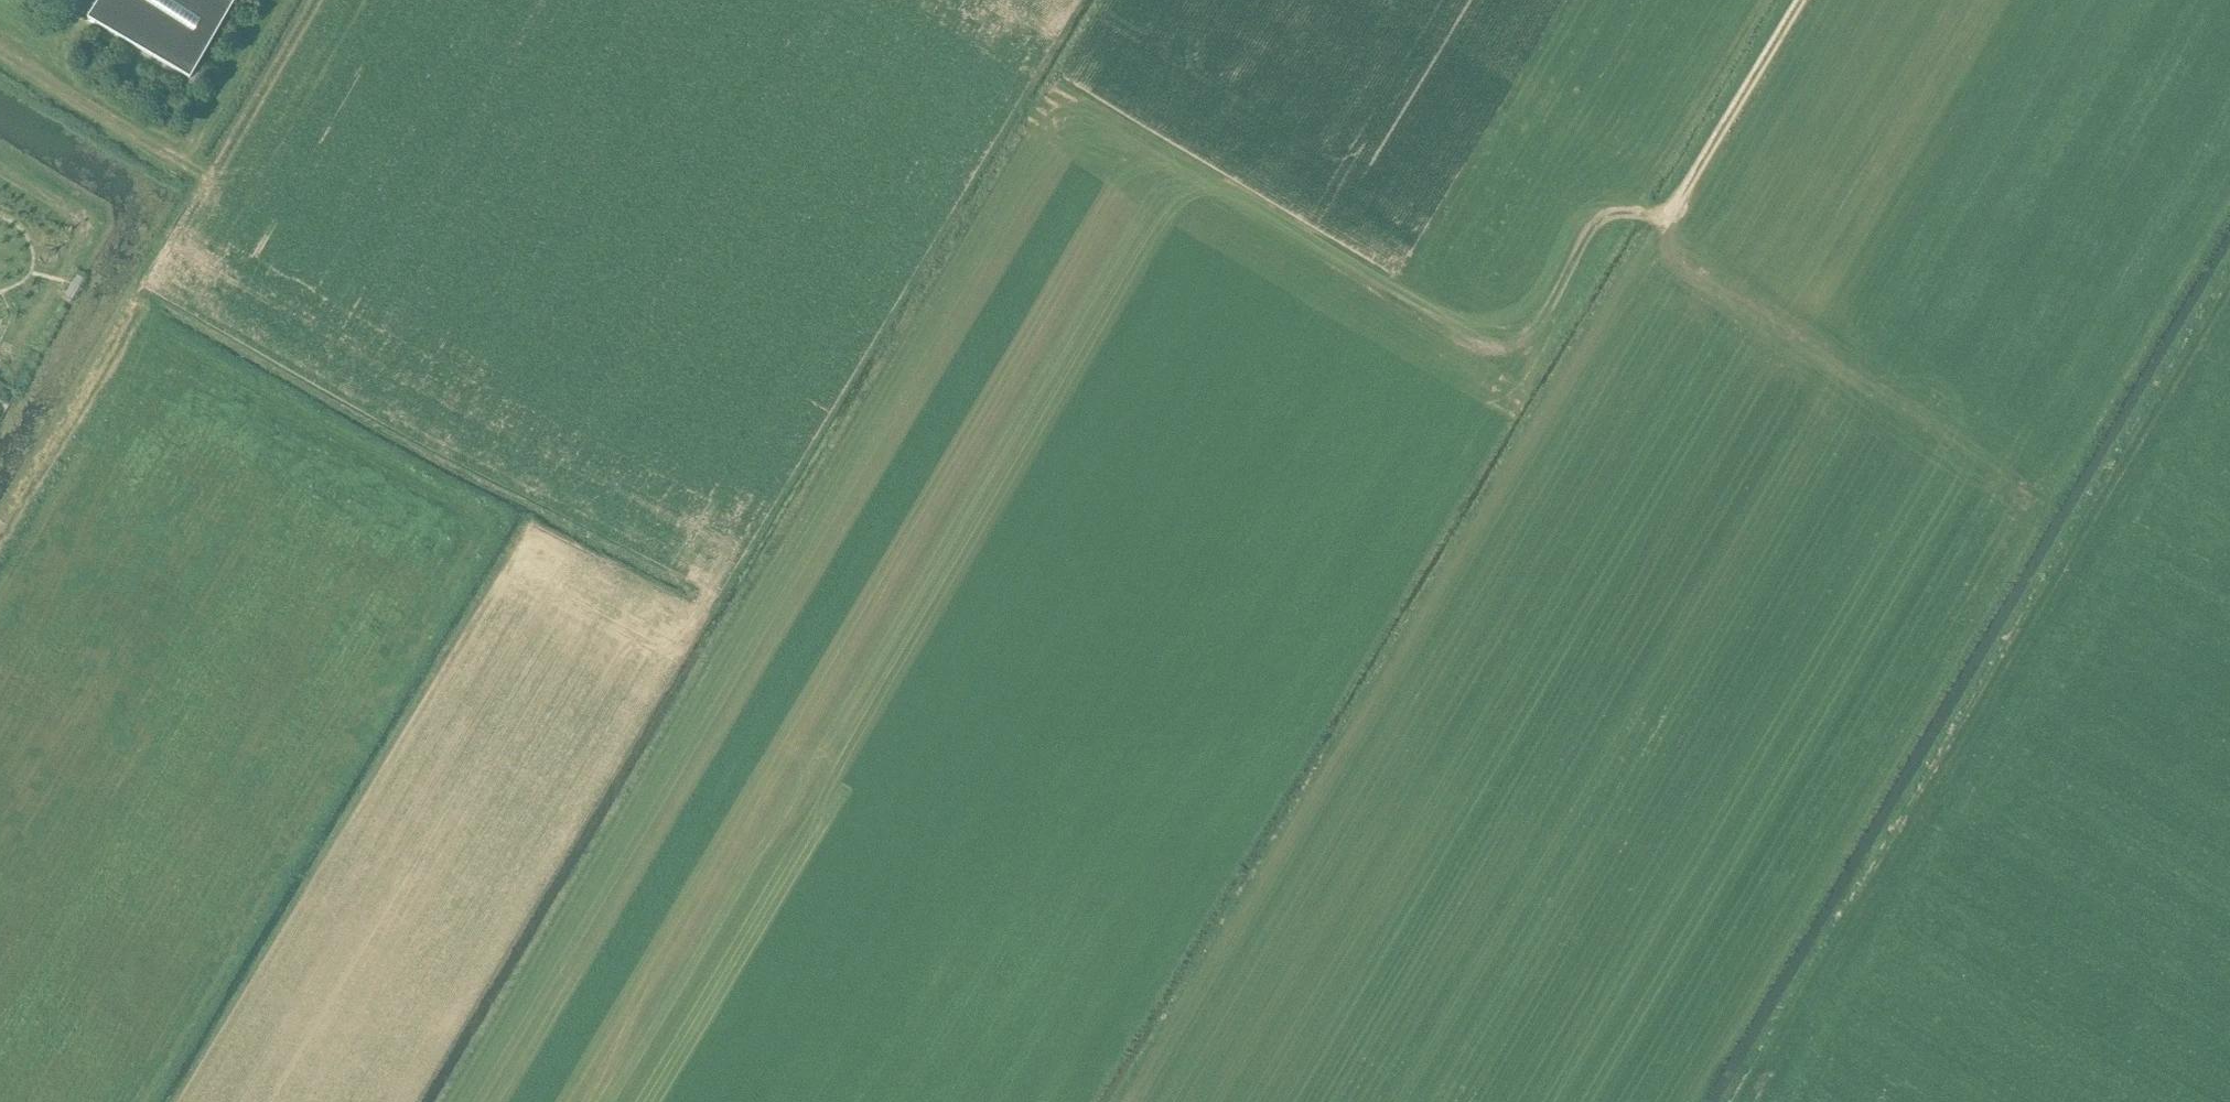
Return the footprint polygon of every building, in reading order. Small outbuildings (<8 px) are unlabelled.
[(74,9),(75,9),(88,18),(191,78),(236,0),(80,0),(74,9)]
